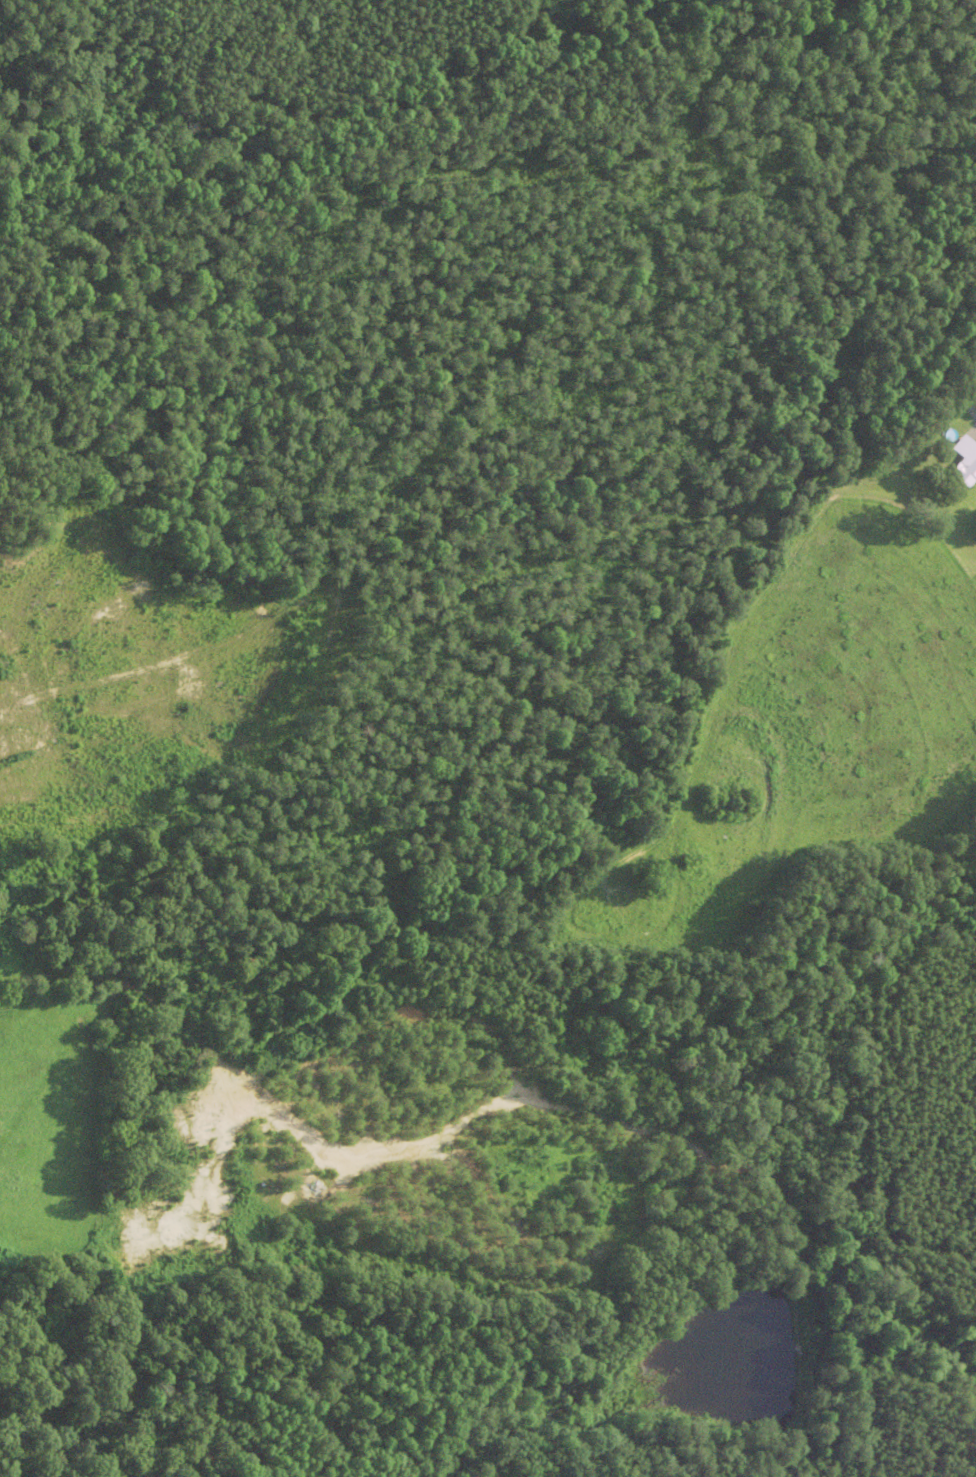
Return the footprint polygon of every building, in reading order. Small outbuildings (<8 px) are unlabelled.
[(951,476),(969,491),(975,483),(975,448),(963,437),(952,451),(963,461),(951,476)]
